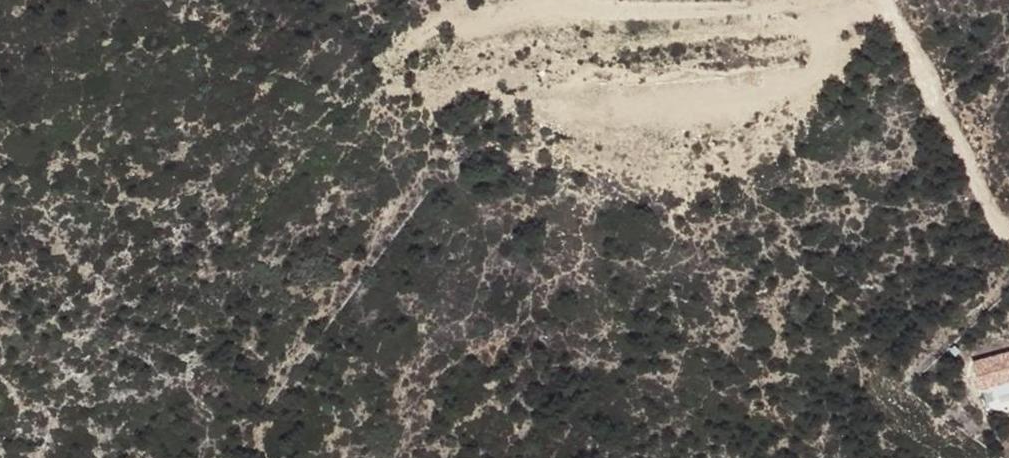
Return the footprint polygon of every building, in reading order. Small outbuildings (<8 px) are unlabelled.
[(973,374),(1008,366),(1008,337),(967,349),(973,374)]
